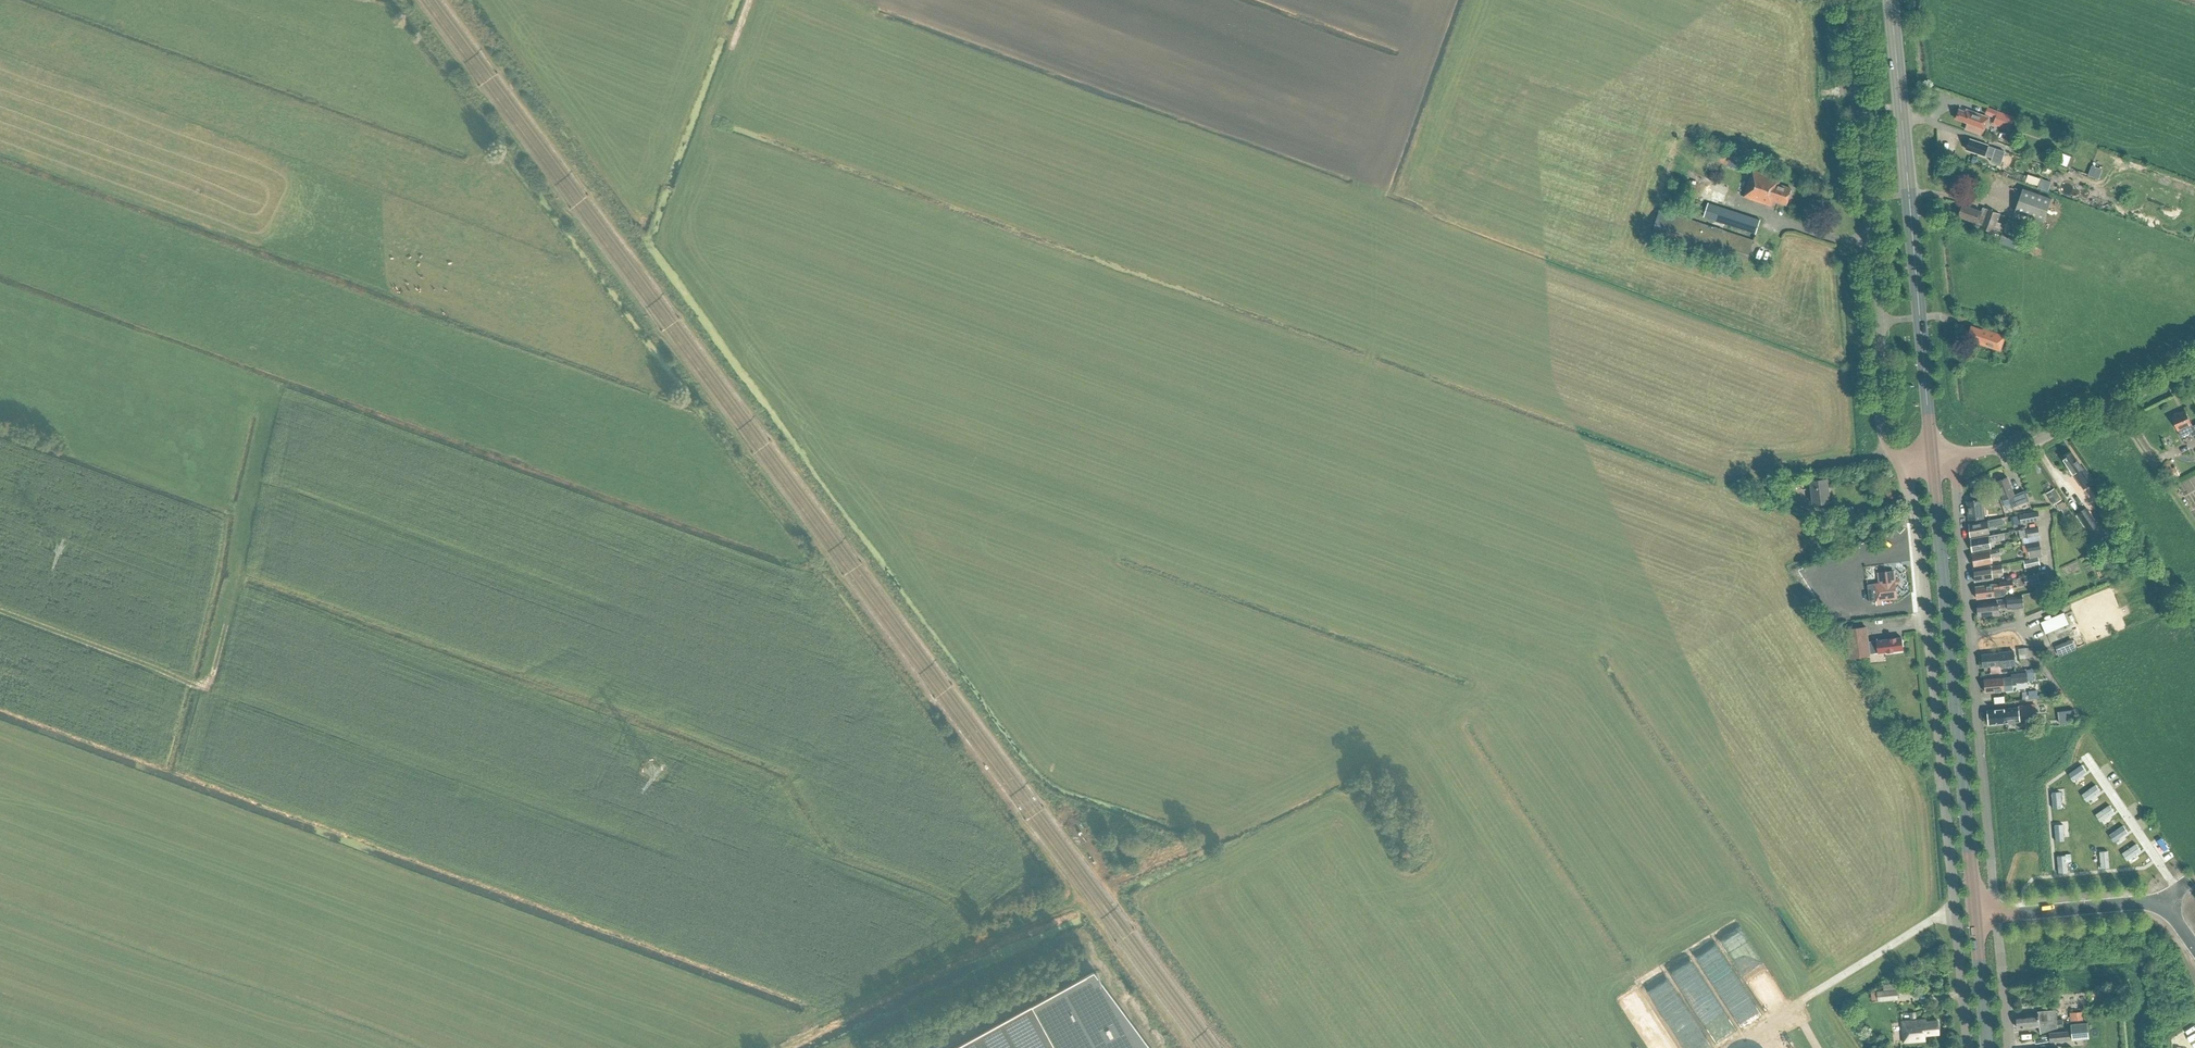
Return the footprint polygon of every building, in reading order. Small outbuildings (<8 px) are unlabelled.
[(2014,117),(1987,107),(1985,113),(1995,117),(1993,123),(2010,129),(2014,117)] [(1965,108),(1964,111),(1959,109),(1955,118),(1967,123),(1965,129),(1982,135),(1989,117),(1965,108)] [(2000,164),(2004,151),(1988,145),(1970,139),(1966,149),(1985,155),(1985,154),(1987,154),(1987,156),(1992,158),(1991,161),(2000,164)] [(1726,164),(1730,152),(1712,146),(1708,158),(1726,164)] [(2075,158),(2062,153),(2058,163),(2071,168),(2075,158)] [(2099,178),(2102,169),(2091,165),(2088,174),(2099,178)] [(1786,204),(1792,189),(1779,184),(1780,179),(1753,170),(1751,178),(1750,178),(1743,196),(1772,205),(1773,200),(1786,204)] [(2037,185),(2039,178),(2027,174),(2025,181),(2037,185)] [(1716,188),(1714,196),(1727,200),(1729,192),(1716,188)] [(2023,188),(2015,211),(2044,221),(2052,198),(2023,188)] [(1708,202),(1704,216),(1755,233),(1759,219),(1708,202)] [(1997,222),(2000,213),(1983,207),(1981,211),(1962,204),(1958,216),(1977,222),(1975,225),(1993,232),(1995,226),(2000,228),(2001,223),(1997,222)] [(1660,210),(1650,238),(1744,268),(1753,240),(1660,210)] [(2005,336),(1983,328),(1983,329),(1972,325),(1967,338),(1979,342),(1978,343),(2000,350),(2005,336)] [(2192,426),(2185,410),(2172,417),(2181,437),(2194,431),(2194,433),(2194,425),(2192,426)] [(2062,458),(2074,475),(2083,489),(2094,481),(2087,472),(2086,473),(2071,452),(2062,458)] [(2165,464),(2171,478),(2178,474),(2174,467),(2171,468),(2168,462),(2165,464)] [(2011,507),(2028,500),(2024,490),(2014,494),(2007,477),(1996,482),(2003,500),(2007,498),(2011,507)] [(1813,503),(1829,501),(1827,478),(1811,480),(1813,503)] [(2061,500),(2054,488),(2052,489),(2051,488),(2046,491),(2047,493),(2046,493),(2053,505),(2061,500)] [(1983,504),(1996,503),(1994,490),(1970,492),(1971,501),(1967,502),(1969,519),(1984,517),(1983,504)] [(2099,525),(2086,506),(2076,513),(2089,532),(2099,525)] [(2039,520),(2038,512),(2037,511),(2019,515),(2021,524),(2039,520)] [(2002,518),(1982,522),(1969,524),(1970,537),(1989,534),(1988,527),(2003,525),(2002,518)] [(2040,541),(2038,528),(2037,526),(2025,529),(2025,530),(2021,530),(2019,531),(2020,538),(2028,537),(2032,536),(2033,543),(2040,541)] [(1989,542),(2005,540),(2004,533),(1970,539),(1972,551),(1990,548),(1989,542)] [(2132,541),(2122,537),(2117,546),(2133,553),(2136,545),(2131,543),(2132,541)] [(2041,548),(2040,543),(2040,542),(2026,545),(2027,551),(2041,548)] [(1999,549),(1993,550),(1991,551),(1990,551),(1971,554),(1973,566),(1991,563),(1991,557),(2000,555),(1999,549)] [(2040,565),(2038,556),(2023,560),(2025,568),(2040,565)] [(2001,565),(1999,565),(1973,569),(1975,581),(1992,578),(1991,573),(2002,572),(2001,565)] [(1893,571),(1879,573),(1876,573),(1877,582),(1867,583),(1868,602),(1881,601),(1881,600),(1896,598),(1894,584),(1900,583),(1899,579),(1894,579),(1893,571)] [(2039,582),(2038,574),(2023,576),(2025,584),(2039,582)] [(2006,592),(2006,588),(2013,588),(2012,581),(1999,582),(1999,584),(1975,587),(1976,599),(2002,596),(2006,592)] [(1997,601),(1997,603),(1977,605),(1978,617),(1999,615),(1998,608),(2007,607),(2007,609),(2024,607),(2023,595),(2006,597),(2006,600),(1997,601)] [(2032,609),(2034,615),(2042,614),(2041,607),(2032,609)] [(2064,612),(2041,622),(2046,634),(2069,624),(2064,612)] [(1900,637),(1866,641),(1864,626),(1845,629),(1849,658),(1868,655),(1868,654),(1902,649),(1900,637)] [(2054,645),(2058,655),(2075,648),(2071,639),(2054,645)] [(2018,649),(2019,658),(2027,657),(2026,648),(2018,649)] [(1999,652),(1982,654),(1983,666),(1990,666),(1999,665),(2001,664),(2001,666),(2015,664),(2014,650),(1999,652)] [(2032,675),(2026,675),(2026,673),(2010,674),(2011,677),(1984,679),(1985,692),(2003,691),(2003,685),(2012,685),(2011,682),(2026,681),(2032,680),(2032,675)] [(2018,707),(1987,710),(1988,724),(2006,722),(2020,721),(2019,716),(2036,714),(2035,705),(2018,707)] [(2018,742),(1998,744),(2000,757),(2019,755),(2018,742)] [(2019,755),(2000,757),(2001,769),(2021,767),(2019,755)] [(2021,767),(2001,769),(2002,782),(2022,780),(2021,767)] [(2023,788),(2003,790),(2004,803),(2024,801),(2023,788)] [(2024,801),(2004,803),(2005,816),(2025,814),(2024,801)] [(2025,814),(2005,816),(2006,828),(2026,826),(2025,814)] [(2027,835),(2007,837),(2008,849),(2028,847),(2027,835)] [(2107,845),(2094,847),(2096,867),(2109,865),(2108,851),(2107,845)] [(2028,847),(2008,849),(2009,862),(2029,860),(2028,847)] [(2094,847),(2082,848),(2084,868),(2096,867),(2094,847)] [(2082,848),(2070,849),(2071,869),(2084,868),(2082,848)] [(2070,849),(2057,850),(2057,856),(2059,870),(2071,869),(2070,849)] [(2029,860),(2009,862),(2011,875),(2030,873),(2029,860)] [(1721,938),(1699,951),(1744,1025),(1768,1010),(1790,997),(1744,921),(1720,936),(1721,938)] [(1092,972),(955,1047),(1150,1047),(1092,972)] [(1877,998),(1897,996),(1896,987),(1876,989),(1877,998)] [(2109,988),(2101,990),(2102,997),(2110,995),(2109,988)] [(2038,1009),(2038,1012),(2017,1014),(2018,1026),(2039,1024),(2040,1032),(2058,1026),(2057,1023),(2063,1022),(2062,1017),(2057,1017),(2056,1007),(2038,1009)] [(2082,1019),(2082,1011),(2070,1012),(2070,1020),(2082,1019)] [(1924,1033),(1938,1032),(1937,1019),(1925,1020),(1925,1018),(1901,1020),(1902,1041),(1924,1039),(1924,1033)] [(1713,1039),(1701,1022),(1692,1028),(1689,1023),(1678,1032),(1690,1047),(1702,1047),(1713,1039)] [(2069,1025),(2071,1040),(2087,1038),(2086,1023),(2069,1025)] [(2050,1041),(2069,1039),(2068,1030),(2049,1032),(2050,1041)]
